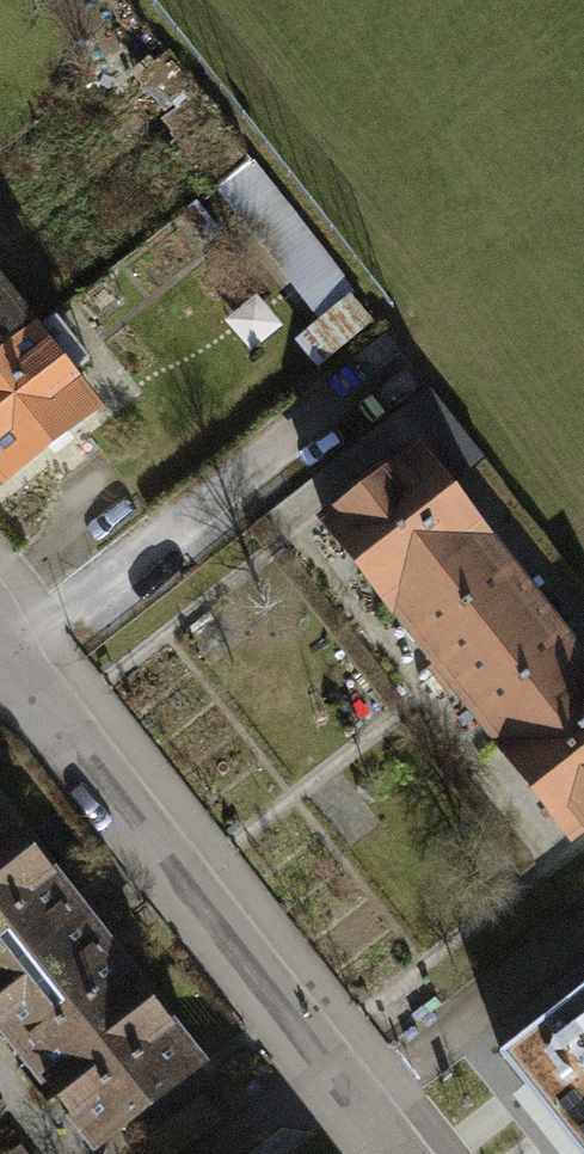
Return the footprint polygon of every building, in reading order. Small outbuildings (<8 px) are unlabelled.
[(218,187),(320,318),(355,291),(252,160),(218,187)] [(61,326),(0,249),(0,373),(61,326)] [(378,321),(355,291),(320,318),(297,336),(320,366),(378,321)] [(0,373),(0,462),(24,492),(128,411),(61,326),(0,373)] [(325,514),(396,605),(489,533),(419,442),(325,514)] [(583,674),(583,651),(489,533),(396,605),(500,740),(583,674)] [(500,740),(572,835),(583,826),(583,674),(500,740)] [(225,1067),(9,788),(0,795),(0,1010),(112,1153),(225,1067)] [(500,1053),(579,1153),(583,1153),(583,987),(500,1053)]
